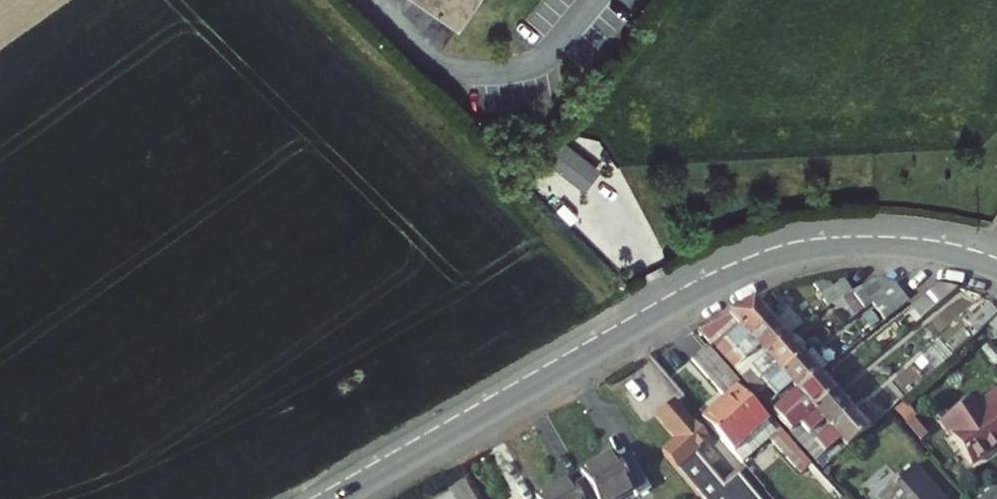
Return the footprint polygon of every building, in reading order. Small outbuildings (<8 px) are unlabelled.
[(466,9),(472,0),(452,0),(466,9)] [(565,142),(550,164),(587,191),(603,169),(565,142)] [(872,306),(898,286),(895,284),(885,280),(876,279),(852,295),(865,311),(872,306)] [(822,297),(829,309),(852,295),(844,282),(822,297)] [(943,285),(933,284),(910,302),(915,308),(943,285)] [(951,295),(943,285),(915,308),(924,319),(951,295)] [(885,322),(910,302),(898,286),(872,306),(885,322)] [(996,318),(996,306),(991,302),(970,322),(980,333),(989,325),(996,318)] [(700,331),(725,359),(772,321),(757,303),(725,318),(700,331)] [(996,334),(996,318),(989,325),(996,334)] [(725,359),(742,378),(788,339),(772,321),(725,359)] [(758,396),(804,357),(788,339),(742,378),(758,396)] [(806,475),(814,467),(802,455),(706,348),(691,362),(724,399),(703,418),(743,463),(772,437),(806,475)] [(774,413),(822,372),(828,367),(813,350),(804,357),(758,396),(774,413)] [(774,413),(791,432),(836,394),(826,383),(829,380),(822,372),(774,413)] [(807,450),(851,412),(836,394),(791,432),(807,450)] [(996,448),(996,395),(981,406),(975,397),(942,421),(973,465),(996,448)] [(663,453),(702,498),(757,498),(737,476),(724,488),(704,465),(718,453),(694,426),(693,427),(672,403),(656,417),(677,441),(663,453)] [(867,432),(851,412),(807,450),(825,470),(867,432)] [(581,474),(585,480),(596,498),(620,498),(634,491),(637,497),(650,490),(630,454),(617,461),(613,455),(581,474)] [(940,497),(937,498),(924,484),(927,481),(915,467),(879,498),(941,498),(940,497)] [(585,480),(574,486),(570,480),(537,498),(596,498),(585,480)]
